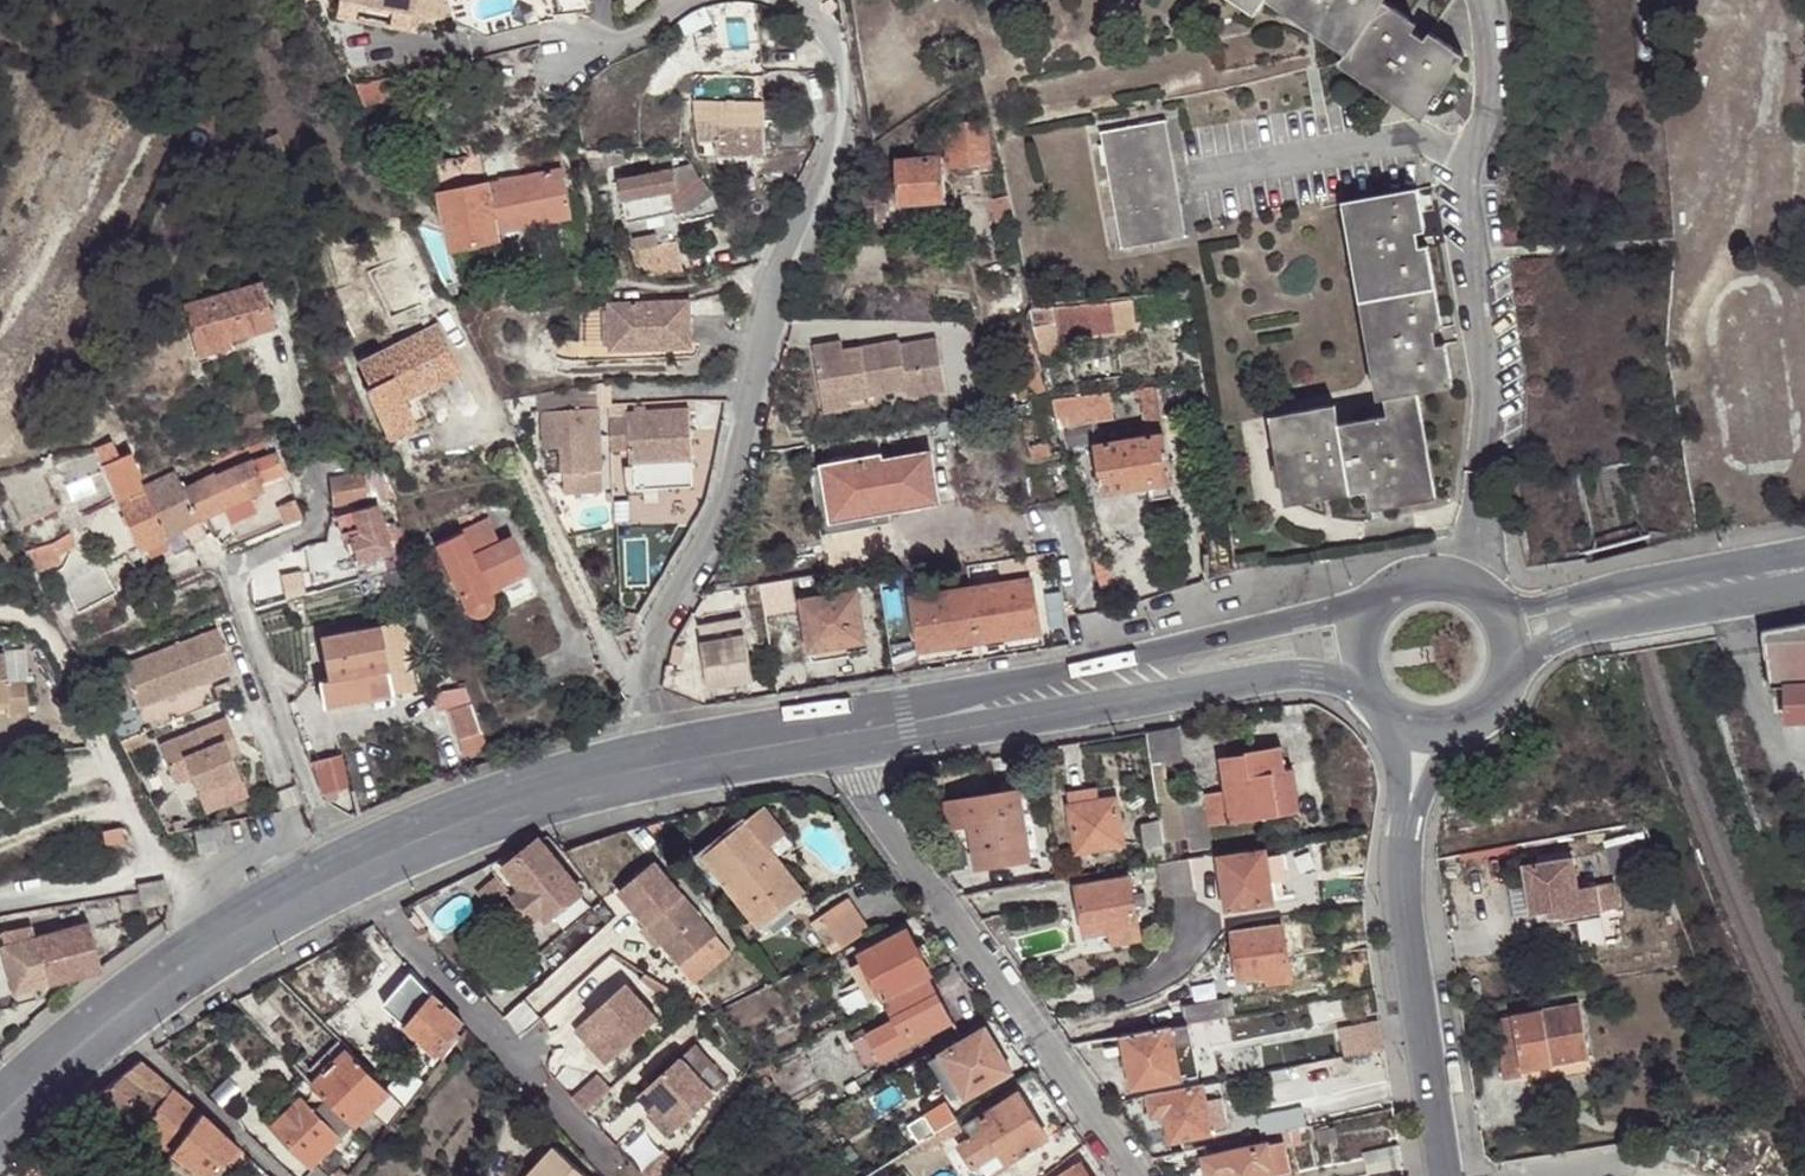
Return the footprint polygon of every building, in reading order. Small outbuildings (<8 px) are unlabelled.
[(338,15),(410,32),(418,0),(341,0),(338,15)] [(1378,0),(1290,0),(1349,39),(1378,0)] [(1386,0),(1378,0),(1349,39),(1342,53),(1424,108),(1430,99),(1433,103),(1439,96),(1435,92),(1461,52),(1428,30),(1423,38),(1411,28),(1415,21),(1386,0)] [(760,75),(697,73),(698,99),(699,141),(719,141),(720,154),(768,154),(763,99),(760,75)] [(395,96),(386,76),(357,84),(367,106),(395,96)] [(1156,96),(1101,105),(1118,223),(1176,214),(1156,96)] [(989,163),(988,158),(985,124),(985,122),(947,126),(950,158),(950,166),(989,163)] [(988,158),(998,157),(990,124),(985,124),(988,158)] [(256,161),(286,148),(279,133),(250,145),(256,161)] [(485,169),(482,154),(454,159),(459,184),(478,181),(476,171),(485,169)] [(947,201),(943,159),(897,163),(901,206),(947,201)] [(487,179),(485,169),(476,171),(478,181),(487,179)] [(700,215),(717,203),(712,194),(693,169),(620,181),(630,225),(677,217),(677,219),(700,215)] [(1348,180),(1365,281),(1434,268),(1425,228),(1416,229),(1413,217),(1422,214),(1414,170),(1348,180)] [(564,171),(488,185),(499,232),(573,218),(564,171)] [(990,224),(1014,222),(1001,173),(987,175),(990,224)] [(478,181),(459,184),(443,187),(444,195),(488,185),(487,179),(478,181)] [(453,250),(501,240),(499,232),(488,185),(444,195),(453,250)] [(638,247),(634,249),(638,266),(646,274),(654,277),(685,271),(680,240),(662,243),(659,233),(636,237),(638,247)] [(1365,281),(1382,378),(1406,374),(1449,366),(1442,326),(1433,327),(1431,312),(1439,311),(1434,268),(1365,281)] [(1127,322),(1122,297),(1083,301),(1085,326),(1127,322)] [(692,304),(612,305),(613,351),(693,350),(692,304)] [(376,406),(402,392),(461,364),(434,313),(356,351),(369,376),(362,379),(376,406)] [(234,362),(237,372),(284,359),(273,314),(193,333),(204,370),(234,362)] [(1003,324),(1005,335),(1023,330),(1020,319),(1003,324)] [(1023,330),(1005,335),(1023,392),(1029,391),(1040,387),(1023,330)] [(843,355),(843,347),(841,338),(815,342),(821,388),(847,385),(848,393),(869,390),(907,385),(908,393),(919,391),(915,365),(941,362),(937,338),(901,342),(901,339),(860,345),(861,353),(843,355)] [(860,345),(843,347),(843,355),(861,353),(860,345)] [(1081,372),(1122,367),(1118,345),(1078,350),(1081,372)] [(945,387),(941,362),(915,365),(919,391),(945,387)] [(1406,374),(1382,378),(1385,398),(1334,407),(1330,388),(1273,398),(1289,487),(1361,474),(1366,493),(1425,482),(1406,374)] [(847,385),(821,388),(823,406),(850,402),(848,393),(847,385)] [(1040,387),(1029,391),(1035,410),(1036,412),(1045,409),(1040,387)] [(848,393),(850,402),(870,399),(869,390),(848,393)] [(417,416),(402,392),(376,406),(387,430),(417,416)] [(600,410),(546,411),(547,447),(563,447),(564,472),(604,471),(600,410)] [(1036,412),(1035,410),(1018,415),(1029,456),(1046,451),(1036,412)] [(629,451),(630,467),(659,466),(693,464),(690,411),(628,413),(628,419),(611,420),(612,451),(629,451)] [(1148,487),(1172,483),(1163,435),(1095,447),(1102,496),(1148,487)] [(95,446),(103,464),(122,456),(115,440),(95,446)] [(805,465),(816,534),(887,522),(886,506),(935,500),(928,450),(879,458),(878,453),(805,465)] [(115,502),(142,488),(135,451),(122,456),(103,464),(115,502)] [(284,470),(276,451),(252,463),(261,482),(284,470)] [(214,474),(181,489),(197,521),(264,489),(261,482),(252,463),(251,460),(216,476),(214,474)] [(367,464),(372,497),(392,494),(380,461),(367,464)] [(334,477),(337,503),(372,497),(367,464),(344,468),(334,477)] [(659,466),(630,467),(631,475),(659,474),(659,466)] [(74,494),(97,482),(88,467),(66,478),(74,494)] [(181,489),(174,474),(142,488),(165,535),(197,521),(181,489)] [(1174,495),(1172,483),(1148,487),(1151,499),(1174,495)] [(165,535),(142,488),(115,502),(138,549),(165,535)] [(27,529),(60,511),(54,498),(21,515),(27,529)] [(307,518),(298,500),(283,507),(290,525),(307,518)] [(350,536),(358,560),(391,548),(376,502),(352,510),(356,522),(360,532),(350,536)] [(433,536),(467,603),(474,606),(482,606),(490,601),(494,594),(493,585),(488,578),(526,560),(510,525),(498,532),(487,509),(433,536)] [(77,539),(71,526),(55,533),(24,541),(28,558),(35,557),(34,563),(61,555),(59,546),(77,539)] [(173,553),(165,535),(138,549),(146,566),(173,553)] [(53,564),(52,564),(62,584),(102,567),(88,538),(65,548),(65,549),(65,551),(65,553),(65,554),(65,555),(64,557),(63,558),(63,559),(62,560),(61,561),(60,561),(59,562),(58,563),(56,563),(55,563),(54,563),(53,564)] [(74,607),(113,589),(102,567),(62,584),(74,607)] [(1033,581),(974,591),(983,642),(1007,639),(1042,633),(1033,581)] [(805,600),(814,652),(852,645),(870,642),(861,591),(805,600)] [(983,642),(974,591),(916,600),(925,652),(963,646),(983,642)] [(728,634),(746,633),(743,608),(724,611),(723,613),(728,634)] [(622,626),(635,629),(639,615),(625,612),(622,626)] [(703,638),(728,634),(723,613),(698,618),(703,638)] [(120,660),(131,688),(135,699),(232,660),(214,619),(119,657),(120,660)] [(1762,631),(1770,686),(1777,686),(1785,686),(1786,696),(1786,719),(1804,718),(1804,623),(1762,631)] [(391,631),(324,639),(329,681),(319,682),(322,709),(360,705),(392,700),(391,691),(385,643),(391,642),(391,631)] [(633,631),(621,636),(627,652),(640,646),(633,631)] [(753,678),(746,633),(728,634),(703,638),(710,684),(753,678)] [(1044,646),(1042,633),(1007,639),(1009,650),(1044,646)] [(852,645),(853,652),(871,649),(870,642),(852,645)] [(852,645),(814,652),(816,663),(853,657),(853,652),(852,645)] [(963,646),(925,652),(926,661),(964,656),(963,646)] [(6,711),(6,715),(27,714),(25,680),(6,681),(5,655),(0,655),(0,702),(6,701),(6,711)] [(117,694),(131,688),(120,660),(105,667),(117,694)] [(1785,686),(1777,686),(1777,695),(1786,696),(1785,686)] [(462,757),(487,747),(467,699),(442,709),(462,757)] [(223,734),(233,729),(225,709),(157,738),(174,777),(191,770),(197,784),(218,775),(237,768),(229,748),(223,734)] [(240,743),(233,729),(223,734),(229,748),(240,743)] [(1230,815),(1284,805),(1276,760),(1286,759),(1283,735),(1245,742),(1246,746),(1217,750),(1224,784),(1230,815)] [(1163,755),(1151,759),(1155,789),(1157,798),(1170,795),(1163,755)] [(343,756),(314,762),(325,794),(350,787),(343,756)] [(1276,760),(1284,805),(1302,801),(1294,758),(1286,759),(1276,760)] [(218,775),(197,784),(201,794),(221,785),(218,775)] [(1209,819),(1230,815),(1224,784),(1203,788),(1209,819)] [(948,801),(952,827),(972,825),(979,868),(1031,860),(1021,790),(948,801)] [(1160,819),(1163,838),(1170,837),(1190,834),(1205,831),(1198,790),(1170,795),(1157,798),(1160,819)] [(1068,804),(1074,850),(1122,843),(1116,797),(1068,804)] [(766,849),(780,838),(759,813),(745,824),(766,849)] [(1049,815),(1051,823),(1059,822),(1058,814),(1049,815)] [(1145,840),(1163,842),(1163,838),(1160,819),(1142,821),(1145,840)] [(1653,849),(1642,821),(1609,826),(1612,849),(1630,846),(1632,855),(1653,849)] [(766,849),(745,824),(724,841),(728,846),(709,861),(766,929),(805,896),(766,849)] [(103,831),(106,845),(126,841),(123,827),(103,831)] [(1208,844),(1205,831),(1190,834),(1191,846),(1208,844)] [(582,895),(541,842),(518,859),(506,870),(525,893),(516,899),(535,922),(543,916),(547,923),(582,895)] [(1152,864),(1156,864),(1161,863),(1167,862),(1163,842),(1152,843),(1151,856),(1152,864)] [(1272,882),(1268,857),(1267,851),(1221,859),(1228,912),(1275,904),(1272,882)] [(1061,856),(1063,874),(1076,872),(1112,868),(1109,852),(1061,856)] [(515,854),(489,867),(498,878),(478,893),(495,915),(516,899),(525,893),(506,870),(518,859),(515,854)] [(1278,856),(1268,857),(1272,882),(1281,880),(1278,856)] [(1574,857),(1524,866),(1532,912),(1547,910),(1558,908),(1560,917),(1620,906),(1616,879),(1579,886),(1574,857)] [(657,861),(620,891),(649,927),(664,944),(681,964),(718,934),(657,861)] [(1138,882),(1158,879),(1156,864),(1152,864),(1137,867),(1136,867),(1138,882)] [(1081,909),(1086,936),(1112,932),(1139,927),(1131,880),(1079,889),(1079,894),(1081,909)] [(143,892),(125,897),(129,911),(147,908),(170,903),(166,885),(165,881),(140,885),(143,892)] [(846,949),(872,929),(849,899),(823,920),(846,949)] [(1558,908),(1547,910),(1549,919),(1560,917),(1558,908)] [(1291,963),(1288,949),(1284,923),(1234,932),(1242,975),(1269,971),(1269,968),(1291,963)] [(37,987),(89,974),(103,969),(102,966),(92,925),(17,944),(29,989),(37,987)] [(649,927),(645,930),(659,947),(664,944),(649,927)] [(1112,932),(1113,939),(1114,946),(1141,942),(1139,927),(1112,932)] [(930,975),(932,974),(908,930),(860,955),(863,961),(879,988),(883,997),(885,999),(930,975)] [(1087,944),(1113,939),(1112,932),(1086,936),(1087,944)] [(717,935),(681,966),(695,983),(731,952),(717,935)] [(29,989),(17,944),(1,949),(17,1006),(41,1000),(37,987),(29,989)] [(1298,948),(1288,949),(1291,963),(1295,962),(1295,953),(1299,952),(1298,948)] [(1,949),(0,949),(0,1011),(17,1006),(1,949)] [(879,988),(863,961),(851,967),(866,994),(879,988)] [(1293,975),(1291,963),(1269,968),(1269,971),(1271,979),(1293,975)] [(678,992),(648,974),(643,980),(669,1002),(678,992)] [(954,1021),(930,975),(885,999),(893,1017),(868,1031),(852,1040),(865,1066),(954,1021)] [(629,988),(578,1032),(590,1048),(604,1036),(622,1057),(660,1024),(629,988)] [(831,1004),(841,1022),(872,1006),(862,988),(831,1004)] [(436,996),(430,990),(396,1027),(416,1047),(421,1042),(407,1028),(436,996)] [(464,1025),(436,996),(407,1028),(421,1042),(436,1056),(464,1025)] [(1189,1004),(1192,1021),(1215,1017),(1231,1014),(1227,997),(1189,1004)] [(1524,1073),(1524,1069),(1589,1058),(1578,1003),(1496,1017),(1506,1077),(1524,1073)] [(1117,1070),(1132,1068),(1135,1088),(1201,1075),(1191,1021),(1189,1022),(1125,1035),(1107,1038),(1108,1046),(1113,1045),(1117,1070)] [(1337,1031),(1342,1055),(1381,1046),(1378,1024),(1337,1031)] [(941,1057),(961,1091),(966,1100),(1011,1073),(985,1027),(940,1054),(941,1057)] [(604,1036),(590,1048),(608,1069),(622,1057),(604,1036)] [(341,1040),(307,1074),(318,1084),(350,1050),(341,1040)] [(411,1053),(433,1073),(442,1062),(436,1056),(421,1042),(416,1047),(411,1053)] [(732,1084),(699,1046),(639,1098),(651,1113),(660,1105),(680,1129),(732,1084)] [(367,1109),(388,1131),(408,1107),(399,1100),(388,1089),(350,1050),(318,1084),(328,1095),(353,1121),(355,1122),(367,1109)] [(951,1097),(961,1091),(941,1057),(931,1061),(951,1097)] [(139,1061),(98,1094),(146,1127),(173,1091),(139,1061)] [(395,1080),(388,1089),(399,1100),(408,1090),(412,1093),(421,1083),(407,1070),(395,1080)] [(1220,1079),(1203,1082),(1206,1099),(1223,1096),(1220,1079)] [(1203,1082),(1145,1095),(1149,1118),(1162,1115),(1166,1134),(1168,1145),(1213,1135),(1212,1129),(1206,1099),(1203,1082)] [(265,1119),(274,1127),(301,1097),(293,1089),(265,1119)] [(173,1155),(200,1114),(173,1091),(146,1127),(160,1136),(154,1142),(173,1155)] [(328,1095),(313,1109),(301,1097),(274,1127),(312,1164),(353,1121),(328,1095)] [(1028,1154),(1047,1141),(1019,1096),(979,1120),(986,1129),(998,1150),(1010,1167),(1028,1154)] [(1223,1096),(1206,1099),(1212,1129),(1228,1124),(1223,1096)] [(935,1135),(957,1121),(946,1104),(925,1117),(935,1135)] [(680,1129),(660,1105),(651,1113),(647,1116),(667,1140),(680,1129)] [(1257,1117),(1261,1134),(1282,1131),(1300,1127),(1305,1125),(1300,1107),(1257,1117)] [(235,1145),(200,1114),(173,1155),(203,1175),(209,1175),(235,1145)] [(1162,1115),(1149,1118),(1150,1128),(1156,1135),(1166,1134),(1162,1115)] [(146,1127),(140,1132),(154,1142),(160,1136),(146,1127)] [(1270,1162),(1293,1157),(1290,1141),(1300,1127),(1282,1131),(1261,1134),(1231,1141),(1201,1146),(1205,1160),(1208,1175),(1273,1175),(1270,1162)] [(998,1150),(986,1129),(960,1146),(973,1166),(979,1162),(998,1150)] [(1045,1174),(1074,1152),(1058,1131),(1047,1141),(1028,1154),(1045,1174)] [(116,1155),(124,1149),(120,1145),(111,1150),(116,1155)] [(1366,1175),(1373,1175),(1400,1170),(1396,1146),(1361,1155),(1366,1175)] [(555,1150),(530,1175),(582,1175),(555,1150)] [(1010,1167),(998,1150),(979,1162),(988,1175),(994,1175),(1010,1167)] [(168,1160),(192,1175),(203,1175),(173,1155),(168,1160)] [(1270,1162),(1273,1175),(1280,1175),(1296,1173),(1293,1157),(1270,1162)] [(315,1167),(307,1175),(324,1175),(315,1167)] [(1076,1168),(1063,1175),(1087,1175),(1082,1168),(1076,1168)]
